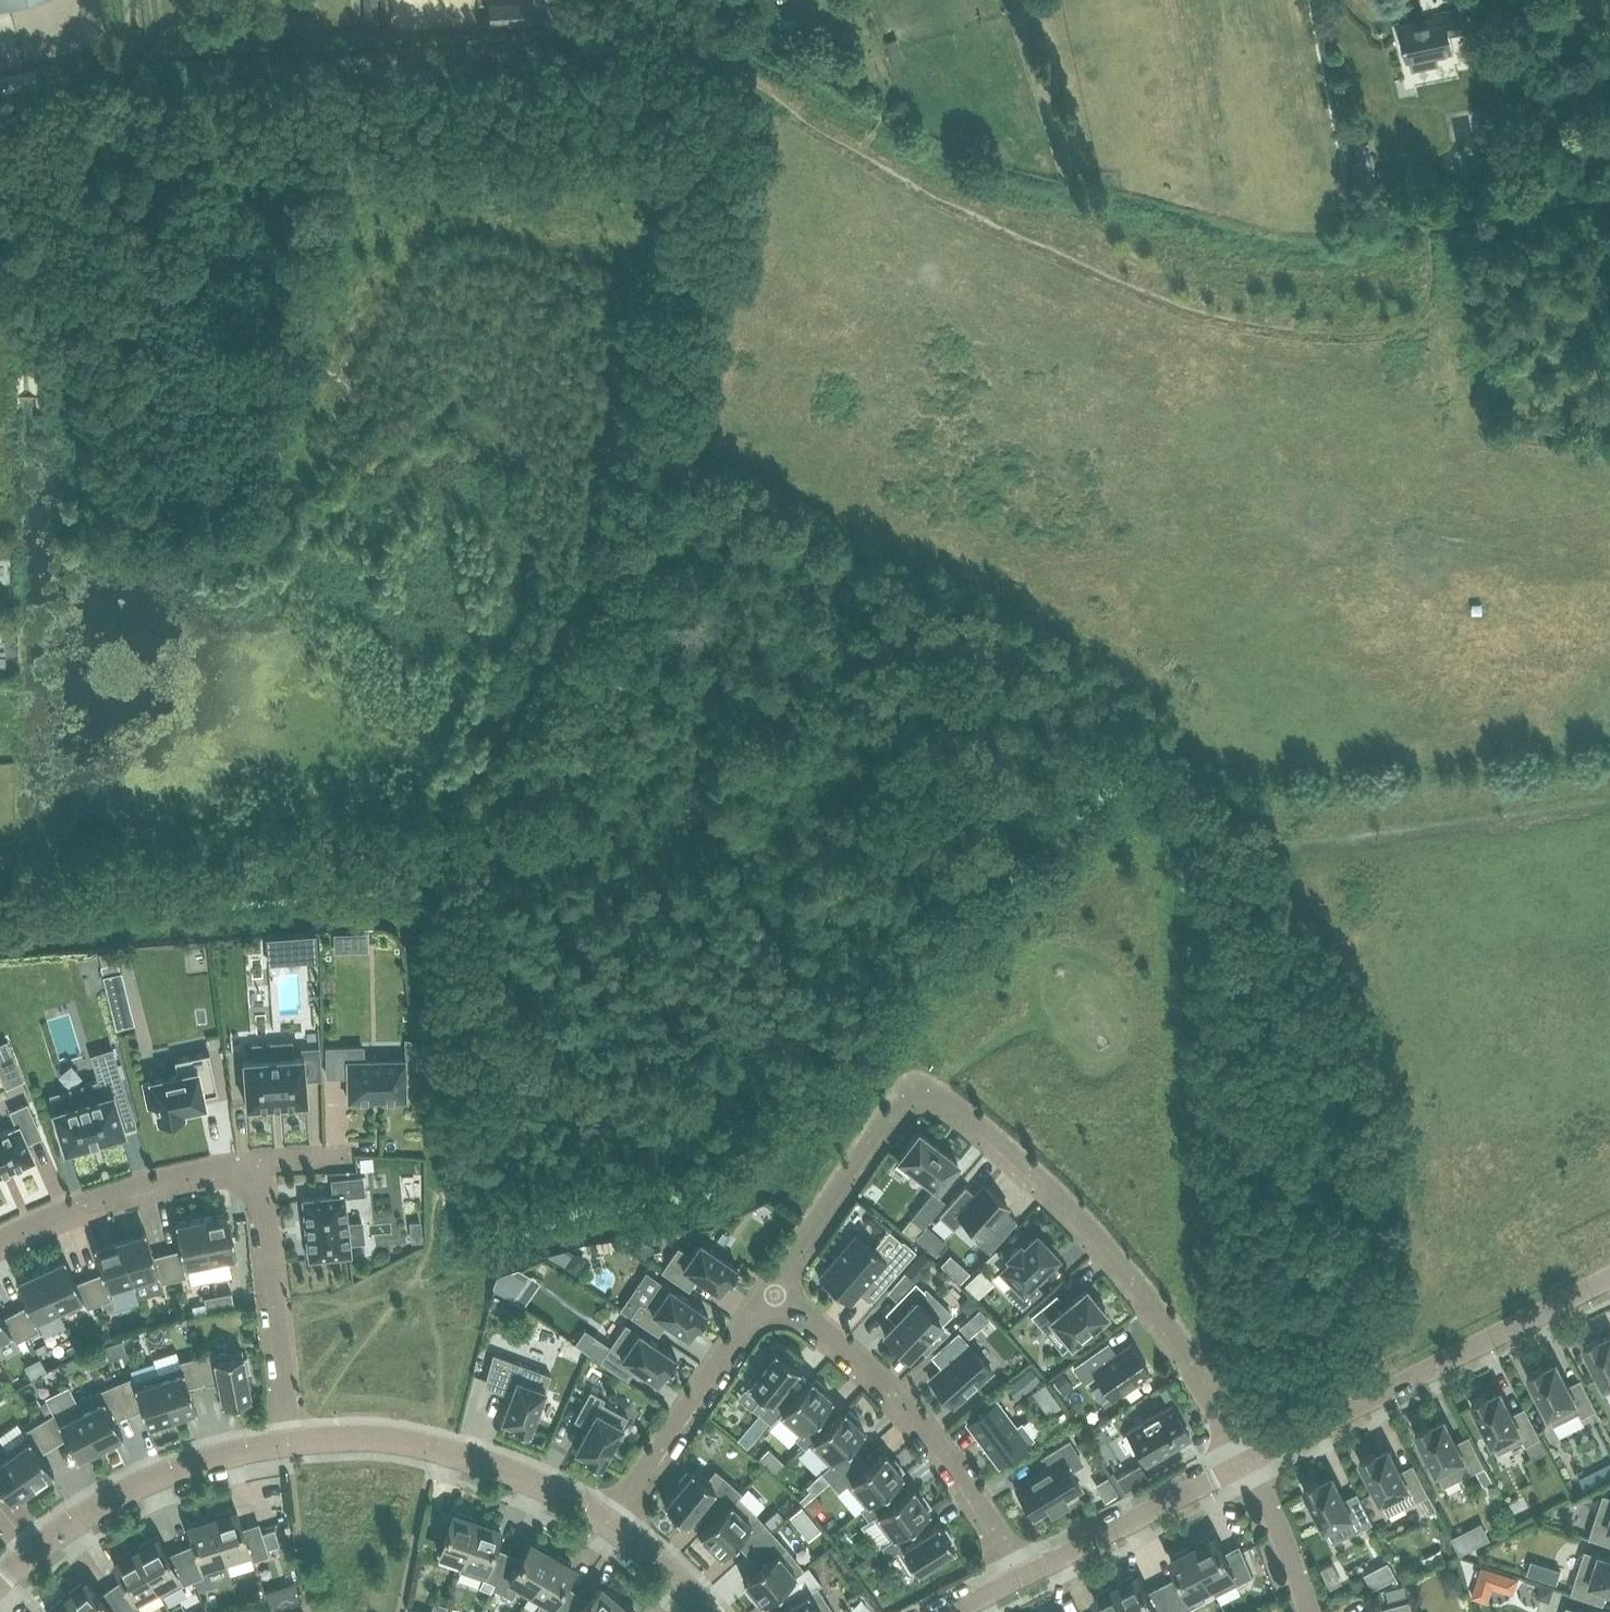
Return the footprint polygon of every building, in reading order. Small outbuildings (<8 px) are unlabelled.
[(366,23),(377,22),(376,0),(365,0),(366,23)] [(533,24),(532,0),(488,3),(490,26),(533,24)] [(1469,29),(1464,7),(1435,13),(1437,22),(1402,28),(1408,59),(1452,49),(1448,33),(1469,29)] [(778,21),(781,34),(798,30),(795,17),(778,21)] [(1477,115),(1479,124),(1486,127),(1493,124),(1496,116),(1491,109),(1482,109),(1477,115)] [(1354,164),(1357,178),(1366,176),(1363,162),(1354,164)] [(290,935),(267,936),(269,958),(304,956),(304,960),(318,959),(317,933),(290,935)] [(349,934),(336,934),(336,949),(349,949),(349,934)] [(116,962),(101,965),(108,993),(117,1028),(134,1023),(125,988),(121,972),(119,972),(116,962)] [(247,1105),(307,1101),(305,1079),(321,1078),(319,1047),(302,1048),(302,1055),(274,1057),(273,1042),(253,1044),(254,1058),(243,1059),(247,1105)] [(69,1089),(74,1105),(54,1111),(66,1148),(124,1130),(117,1108),(129,1104),(112,1048),(92,1054),(99,1079),(69,1089)] [(349,1076),(349,1101),(406,1100),(406,1061),(364,1062),(364,1048),(328,1048),(328,1076),(349,1076)] [(150,1080),(144,1082),(149,1104),(155,1102),(159,1118),(176,1115),(175,1111),(205,1104),(203,1094),(218,1091),(209,1051),(174,1059),(178,1074),(150,1080)] [(0,1133),(0,1175),(35,1159),(27,1142),(41,1135),(27,1103),(11,1110),(18,1125),(0,1133)] [(919,1132),(899,1158),(937,1188),(957,1163),(919,1132)] [(304,1199),(311,1259),(353,1254),(351,1243),(366,1241),(364,1221),(349,1223),(346,1196),(366,1194),(364,1176),(334,1179),(335,1195),(304,1199)] [(984,1184),(975,1194),(965,1185),(939,1214),(954,1228),(963,1218),(982,1235),(1008,1206),(984,1184)] [(924,1226),(944,1201),(932,1191),(912,1216),(924,1226)] [(202,1217),(211,1265),(238,1260),(228,1212),(202,1217)] [(211,1265),(202,1217),(175,1222),(180,1248),(167,1251),(174,1278),(186,1275),(186,1270),(211,1265)] [(913,1238),(922,1227),(911,1218),(901,1229),(913,1238)] [(928,1246),(939,1233),(928,1224),(917,1236),(928,1246)] [(174,1278),(167,1251),(154,1254),(146,1229),(120,1238),(135,1284),(160,1276),(162,1281),(174,1278)] [(416,1231),(412,1236),(413,1240),(422,1239),(422,1231),(416,1231)] [(856,1232),(819,1275),(850,1302),(859,1291),(871,1301),(916,1249),(903,1238),(886,1259),(856,1232)] [(1035,1277),(1044,1268),(1057,1256),(1036,1233),(1023,1246),(1021,1243),(1008,1255),(1011,1258),(1001,1267),(1015,1282),(1006,1290),(1022,1308),(1041,1290),(1032,1280),(1035,1277)] [(135,1284),(120,1238),(94,1246),(102,1271),(89,1276),(99,1302),(111,1297),(110,1292),(135,1284)] [(633,1250),(646,1259),(654,1247),(642,1238),(633,1250)] [(684,1286),(693,1273),(719,1291),(726,1281),(728,1282),(738,1267),(700,1241),(691,1254),(678,1245),(661,1270),(684,1286)] [(995,1248),(986,1257),(995,1267),(1004,1258),(995,1248)] [(574,1250),(565,1265),(576,1272),(583,1261),(581,1255),(574,1250)] [(41,1268),(61,1313),(85,1302),(87,1306),(99,1302),(89,1276),(76,1281),(65,1257),(41,1268)] [(28,1335),(39,1329),(37,1324),(61,1313),(41,1268),(16,1279),(27,1303),(15,1310),(28,1335)] [(964,1284),(976,1297),(993,1281),(981,1268),(964,1284)] [(498,1279),(496,1289),(514,1300),(527,1279),(515,1272),(498,1279)] [(906,1272),(888,1291),(897,1300),(916,1281),(906,1272)] [(630,1315),(653,1331),(662,1318),(688,1336),(695,1326),(698,1327),(708,1312),(661,1280),(644,1304),(640,1301),(630,1315)] [(904,1312),(884,1332),(909,1356),(918,1346),(941,1323),(951,1312),(926,1288),(925,1290),(916,1281),(897,1300),(894,1303),(904,1312)] [(1104,1311),(1107,1309),(1098,1298),(1096,1300),(1086,1289),(1066,1305),(1057,1293),(1032,1314),(1042,1326),(1051,1319),(1071,1343),(1107,1314),(1104,1311)] [(232,1291),(204,1296),(207,1311),(234,1306),(232,1291)] [(14,1336),(17,1341),(28,1335),(15,1310),(3,1316),(0,1312),(0,1344),(14,1336)] [(969,1316),(959,1325),(968,1334),(978,1326),(969,1316)] [(626,1322),(600,1360),(623,1376),(632,1363),(658,1381),(665,1371),(667,1372),(677,1357),(626,1322)] [(950,1331),(941,1323),(918,1346),(926,1354),(950,1331)] [(108,1328),(94,1333),(98,1346),(113,1340),(108,1328)] [(954,1405),(972,1389),(992,1370),(958,1332),(942,1346),(952,1358),(930,1378),(939,1389),(954,1405)] [(1584,1345),(1600,1376),(1605,1385),(1609,1396),(1609,1335),(1602,1339),(1600,1337),(1584,1345)] [(1124,1394),(1132,1389),(1138,1384),(1135,1380),(1149,1371),(1130,1344),(1116,1353),(1108,1342),(1074,1366),(1085,1381),(1095,1374),(1111,1397),(1121,1391),(1124,1394)] [(204,1380),(218,1376),(223,1402),(230,1401),(231,1405),(245,1402),(244,1398),(251,1397),(246,1371),(250,1370),(248,1357),(244,1357),(242,1349),(214,1354),(213,1349),(197,1353),(197,1355),(204,1380)] [(488,1353),(477,1350),(474,1363),(485,1366),(488,1353)] [(793,1398),(783,1389),(799,1368),(793,1363),(795,1360),(784,1352),(782,1355),(776,1350),(760,1371),(757,1368),(748,1379),(751,1381),(746,1389),(758,1399),(752,1407),(771,1423),(778,1414),(793,1398)] [(42,1374),(56,1364),(47,1351),(33,1361),(42,1374)] [(512,1387),(499,1421),(530,1432),(551,1373),(493,1352),(484,1377),(512,1387)] [(172,1416),(197,1408),(189,1386),(204,1383),(204,1380),(197,1355),(180,1360),(181,1365),(157,1373),(163,1389),(172,1416)] [(1528,1374),(1554,1424),(1580,1411),(1583,1416),(1597,1408),(1590,1393),(1587,1389),(1585,1383),(1571,1390),(1557,1362),(1546,1368),(1544,1365),(1528,1374)] [(1017,1398),(1028,1389),(1040,1379),(1030,1366),(1006,1386),(1009,1389),(1017,1398)] [(1074,1388),(1063,1372),(1053,1379),(1064,1395),(1074,1388)] [(172,1416),(163,1389),(157,1373),(134,1381),(132,1375),(116,1382),(126,1408),(140,1402),(148,1424),(172,1416)] [(825,1427),(815,1417),(832,1398),(824,1390),(826,1387),(816,1378),(813,1380),(811,1378),(793,1398),(778,1414),(799,1434),(796,1438),(805,1447),(808,1443),(825,1427)] [(116,1382),(100,1389),(77,1400),(102,1450),(115,1443),(113,1439),(123,1435),(112,1414),(126,1408),(116,1382)] [(585,1457),(601,1466),(628,1416),(603,1402),(605,1397),(590,1389),(577,1414),(591,1421),(575,1449),(586,1455),(585,1457)] [(1489,1394),(1473,1402),(1481,1419),(1478,1420),(1485,1434),(1488,1432),(1498,1453),(1524,1440),(1527,1444),(1542,1437),(1529,1412),(1515,1419),(1501,1390),(1490,1396),(1489,1394)] [(77,1400),(54,1412),(39,1420),(53,1445),(66,1437),(77,1458),(86,1453),(88,1456),(102,1450),(77,1400)] [(968,1422),(999,1464),(1034,1438),(1033,1437),(1032,1438),(1022,1423),(1016,1428),(997,1401),(968,1422)] [(1146,1462),(1190,1435),(1172,1404),(1127,1431),(1146,1462)] [(855,1458),(845,1448),(864,1429),(856,1421),(859,1418),(849,1408),(846,1411),(844,1408),(825,1427),(808,1443),(829,1464),(821,1471),(830,1481),(837,1474),(855,1458)] [(1417,1430),(1445,1486),(1486,1465),(1473,1440),(1459,1447),(1445,1419),(1434,1424),(1433,1422),(1417,1430)] [(2,1444),(33,1486),(54,1472),(40,1453),(53,1445),(39,1420),(23,1430),(26,1434),(7,1448),(3,1443),(2,1444)] [(745,1432),(737,1442),(745,1449),(754,1439),(745,1432)] [(1050,1467),(1015,1488),(1033,1517),(1049,1507),(1051,1510),(1067,1500),(1065,1497),(1081,1487),(1070,1469),(1082,1462),(1068,1440),(1070,1439),(1069,1438),(1040,1456),(1041,1457),(1043,1456),(1050,1467)] [(774,1442),(769,1453),(786,1461),(792,1450),(774,1442)] [(12,1501),(33,1486),(2,1444),(0,1446),(0,1484),(12,1501)] [(1361,1459),(1389,1514),(1421,1498),(1429,1514),(1438,1510),(1430,1494),(1417,1469),(1404,1476),(1389,1447),(1378,1453),(1377,1451),(1361,1459)] [(883,1491),(903,1474),(901,1472),(904,1469),(895,1459),(892,1461),(884,1452),(864,1469),(855,1458),(837,1474),(830,1481),(838,1490),(846,1483),(865,1506),(883,1491)] [(1125,1490),(1147,1476),(1139,1463),(1117,1476),(1125,1490)] [(1580,1479),(1586,1490),(1609,1478),(1609,1464),(1580,1479)] [(742,1491),(725,1476),(716,1469),(709,1477),(696,1466),(690,1473),(688,1470),(679,1481),(681,1483),(665,1504),(670,1509),(668,1512),(679,1520),(681,1517),(687,1522),(704,1502),(718,1516),(738,1495),(742,1491)] [(1478,1470),(1485,1484),(1493,1480),(1486,1466),(1478,1470)] [(1321,1479),(1305,1487),(1313,1504),(1310,1505),(1317,1519),(1320,1517),(1333,1543),(1374,1522),(1361,1497),(1348,1504),(1333,1476),(1322,1481),(1321,1479)] [(770,1505),(776,1494),(755,1482),(748,1493),(770,1505)] [(890,1539),(908,1526),(930,1510),(928,1507),(931,1505),(923,1494),(920,1496),(913,1487),(891,1502),(883,1491),(865,1506),(861,1509),(869,1519),(873,1516),(890,1539)] [(1590,1537),(1609,1543),(1609,1495),(1604,1493),(1590,1537)] [(751,1549),(772,1530),(759,1515),(738,1495),(718,1516),(700,1534),(702,1536),(700,1539),(709,1548),(712,1546),(721,1554),(739,1535),(751,1549)] [(782,1522),(794,1513),(782,1498),(770,1508),(782,1522)] [(799,1528),(811,1518),(802,1506),(790,1516),(799,1528)] [(213,1518),(227,1562),(250,1554),(252,1560),(269,1554),(267,1548),(279,1544),(274,1528),(262,1531),(261,1527),(244,1532),(237,1510),(232,1512),(230,1508),(216,1513),(217,1516),(213,1518)] [(462,1559),(476,1521),(472,1519),(473,1516),(459,1511),(458,1514),(452,1512),(439,1551),(462,1559)] [(202,1570),(227,1562),(213,1518),(208,1519),(207,1516),(193,1520),(194,1524),(188,1526),(195,1548),(183,1553),(194,1579),(204,1575),(202,1570)] [(484,1578),(494,1582),(506,1557),(493,1551),(501,1529),(495,1527),(496,1524),(482,1519),(481,1522),(476,1521),(462,1559),(459,1569),(484,1578)] [(908,1526),(890,1539),(881,1546),(888,1554),(889,1556),(897,1550),(913,1574),(920,1569),(922,1572),(934,1565),(932,1562),(954,1548),(950,1541),(953,1539),(946,1528),(943,1530),(939,1523),(916,1537),(908,1526)] [(1476,1543),(1469,1528),(1453,1536),(1460,1551),(1476,1543)] [(804,1567),(786,1545),(772,1530),(751,1549),(764,1563),(744,1579),(751,1589),(748,1591),(757,1602),(760,1599),(762,1602),(782,1586),(804,1567)] [(1194,1548),(1213,1586),(1216,1594),(1253,1575),(1243,1549),(1228,1557),(1217,1536),(1212,1539),(1210,1536),(1197,1542),(1198,1546),(1194,1548)] [(194,1579),(183,1553),(170,1558),(159,1538),(154,1541),(152,1538),(139,1545),(141,1548),(136,1550),(159,1591),(161,1594),(182,1583),(183,1584),(194,1579)] [(424,1541),(421,1550),(431,1553),(434,1544),(424,1541)] [(506,1557),(494,1582),(492,1587),(502,1591),(512,1597),(517,1588),(529,1595),(552,1555),(548,1552),(550,1549),(537,1542),(535,1545),(530,1542),(518,1562),(506,1557)] [(881,1546),(872,1552),(879,1561),(888,1554),(881,1546)] [(1213,1586),(1194,1548),(1190,1550),(1188,1547),(1175,1554),(1176,1557),(1171,1559),(1182,1580),(1166,1588),(1179,1611),(1180,1611),(1204,1599),(1200,1592),(1213,1586)] [(136,1550),(132,1553),(130,1549),(117,1557),(119,1560),(114,1563),(125,1583),(114,1591),(128,1611),(132,1611),(138,1608),(136,1604),(159,1591),(136,1550)] [(1598,1601),(1603,1587),(1609,1589),(1609,1557),(1586,1549),(1571,1593),(1598,1601)] [(574,1596),(562,1588),(574,1568),(569,1565),(571,1562),(558,1554),(556,1557),(552,1555),(529,1595),(540,1602),(535,1610),(538,1611),(562,1611),(574,1596)] [(1398,1554),(1372,1565),(1379,1581),(1405,1571),(1398,1554)] [(842,1555),(828,1562),(835,1576),(849,1569),(842,1555)] [(794,1601),(777,1611),(830,1611),(833,1610),(817,1586),(822,1583),(808,1564),(804,1567),(782,1586),(794,1601)] [(1130,1611),(1179,1611),(1166,1588),(1151,1596),(1140,1575),(1135,1578),(1134,1574),(1120,1581),(1122,1585),(1117,1587),(1130,1611)] [(114,1591),(103,1598),(88,1581),(83,1584),(81,1582),(69,1591),(72,1594),(68,1597),(80,1611),(128,1611),(114,1591)] [(1479,1581),(1474,1596),(1488,1601),(1493,1585),(1479,1581)] [(296,1582),(279,1587),(284,1604),(301,1599),(296,1582)] [(1537,1597),(1550,1601),(1554,1589),(1540,1585),(1537,1597)] [(619,1603),(616,1600),(618,1597),(607,1587),(604,1590),(600,1586),(585,1604),(574,1596),(562,1611),(611,1611),(619,1603)] [(1117,1587),(1113,1589),(1112,1586),(1098,1592),(1100,1596),(1095,1598),(1102,1611),(1130,1611),(1117,1587)] [(50,1611),(80,1611),(68,1597),(64,1600),(62,1597),(50,1607),(53,1610),(50,1611)] [(1410,1599),(1383,1606),(1385,1611),(1414,1611),(1410,1599)] [(431,1611),(444,1611),(447,1606),(435,1602),(431,1611)] [(619,1603),(611,1611),(635,1611),(625,1603),(623,1606),(619,1603)]
